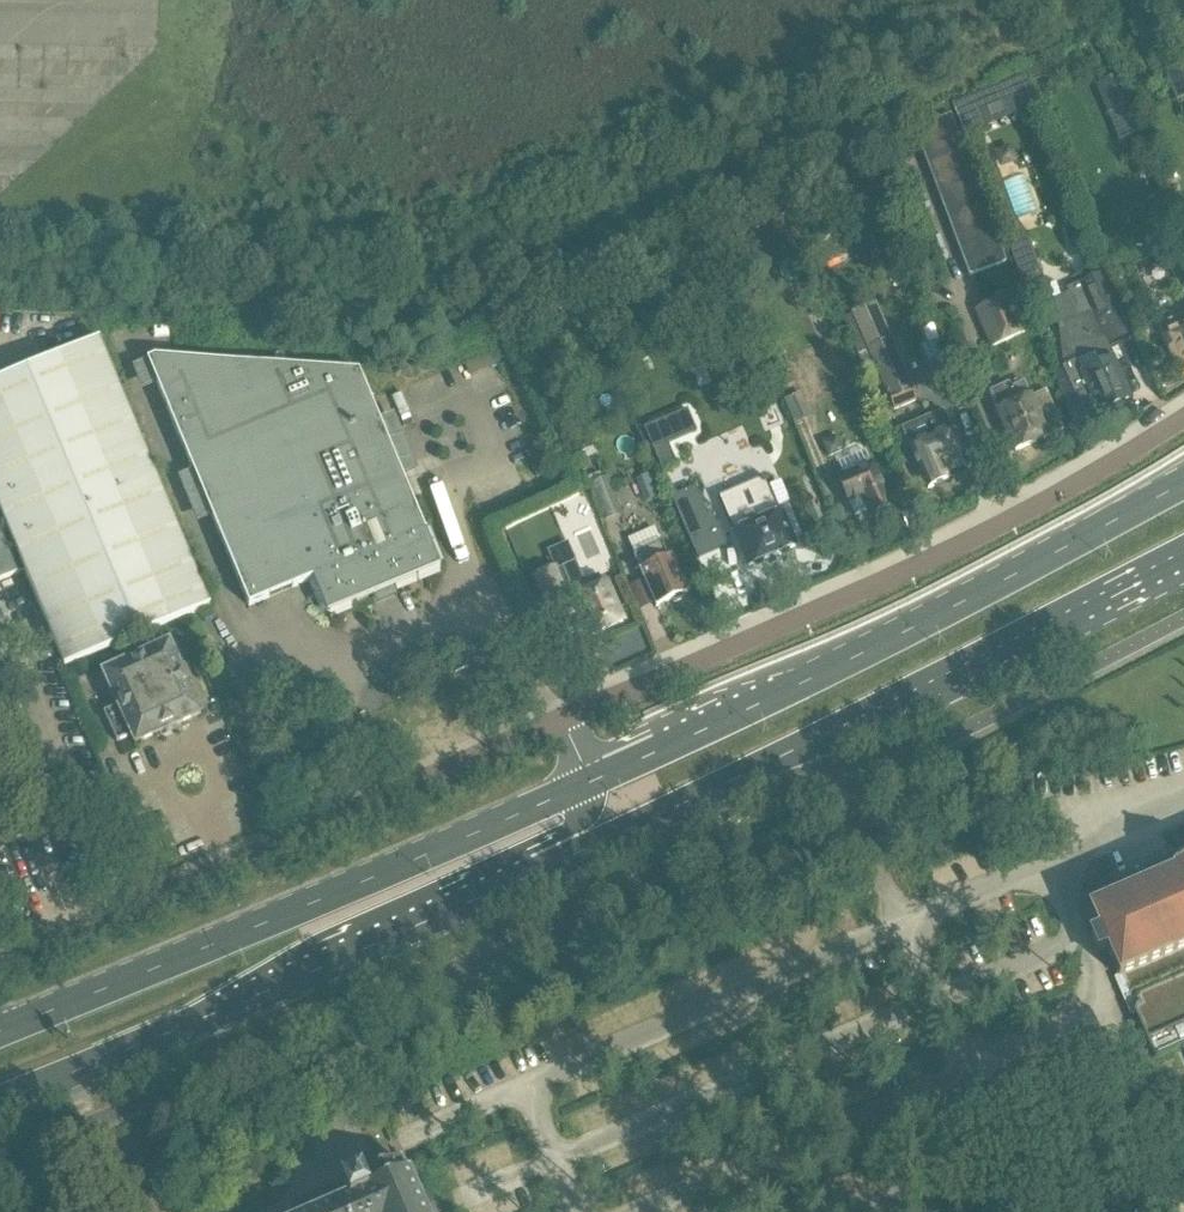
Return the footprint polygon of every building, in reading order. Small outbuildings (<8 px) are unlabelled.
[(1168,81),(1168,82),(1176,102),(1183,98),(1183,74),(1168,81)] [(971,94),(951,102),(954,108),(958,118),(978,110),(979,113),(985,128),(1018,115),(1039,107),(1031,87),(1026,75),(1004,83),(1003,84),(972,96),(971,94)] [(1117,78),(1095,87),(1102,103),(1108,116),(1129,107),(1124,94),(1117,78)] [(952,116),(915,129),(969,278),(1006,264),(952,116)] [(999,174),(984,180),(992,202),(1007,196),(1002,183),(999,174)] [(894,232),(882,237),(892,260),(903,256),(894,232)] [(1030,241),(1009,248),(1010,252),(1011,252),(1029,302),(1030,302),(1033,309),(1051,302),(1048,295),(1049,295),(1046,287),(1030,241)] [(1170,267),(1176,281),(1182,293),(1183,292),(1183,247),(1177,250),(1182,261),(1170,267)] [(1093,316),(1086,319),(1070,320),(1071,322),(1058,323),(1061,365),(1068,382),(1086,422),(1131,402),(1108,349),(1107,347),(1128,337),(1101,277),(1080,287),(1093,316)] [(991,351),(1029,334),(1012,295),(974,312),(991,351)] [(851,316),(842,320),(864,369),(873,365),(888,397),(895,411),(917,402),(911,388),(913,388),(892,339),(891,340),(879,315),(874,304),(851,314),(851,316)] [(1158,325),(1182,379),(1183,378),(1183,314),(1158,325)] [(741,347),(753,342),(747,327),(735,331),(741,347)] [(951,367),(939,339),(925,345),(921,347),(933,374),(951,367)] [(0,382),(0,513),(64,668),(209,608),(99,341),(0,382)] [(440,569),(379,421),(359,373),(155,360),(148,363),(248,607),(313,581),(327,616),(440,569)] [(474,361),(473,361),(465,364),(470,378),(479,374),(474,361)] [(989,395),(1015,453),(1064,431),(1046,392),(1034,397),(1033,395),(1030,397),(1025,385),(1012,391),(1010,386),(989,395)] [(802,394),(785,401),(795,425),(813,418),(802,394)] [(688,411),(644,430),(661,469),(676,463),(668,445),(697,433),(696,431),(695,431),(688,414),(688,413),(689,413),(688,411)] [(944,413),(902,430),(904,437),(927,490),(928,492),(950,483),(947,475),(965,467),(960,456),(961,455),(944,413)] [(822,443),(821,444),(828,458),(828,459),(844,452),(837,437),(836,437),(834,438),(822,443)] [(865,451),(839,463),(845,479),(840,481),(856,517),(869,511),(870,516),(890,507),(865,451)] [(540,463),(532,467),(537,478),(545,475),(540,463)] [(590,485),(604,522),(622,515),(609,478),(590,485)] [(765,478),(718,498),(734,534),(749,568),(753,566),(758,569),(763,567),(765,561),(779,555),(784,557),(789,555),(791,550),(795,548),(780,514),(781,514),(765,478)] [(694,492),(672,501),(698,560),(726,548),(711,513),(704,516),(694,492)] [(18,573),(0,529),(0,581),(18,573)] [(682,597),(687,595),(670,558),(669,559),(662,543),(661,543),(655,529),(628,540),(635,555),(634,556),(657,608),(672,601),(675,603),(682,600),(682,597)] [(591,635),(621,622),(605,585),(602,586),(598,575),(583,581),(574,562),(555,570),(554,569),(534,578),(546,605),(566,596),(563,590),(570,587),(591,635)] [(171,645),(104,674),(118,708),(104,714),(117,743),(132,737),(136,745),(202,716),(171,645)] [(1174,871),(1175,874),(1091,911),(1101,934),(1094,937),(1092,938),(1099,954),(1108,950),(1120,977),(1129,998),(1134,1000),(1137,999),(1140,1006),(1137,1008),(1136,1012),(1135,1013),(1136,1014),(1149,1043),(1156,1060),(1183,1048),(1183,867),(1174,871)] [(1086,1080),(1091,1092),(1113,1082),(1108,1070),(1086,1080)] [(1047,1111),(1066,1102),(1061,1091),(1042,1099),(1047,1111)] [(429,1195),(418,1199),(402,1162),(401,1163),(395,1165),(373,1175),(362,1180),(361,1178),(343,1186),(345,1192),(350,1201),(325,1211),(436,1211),(429,1195)]
